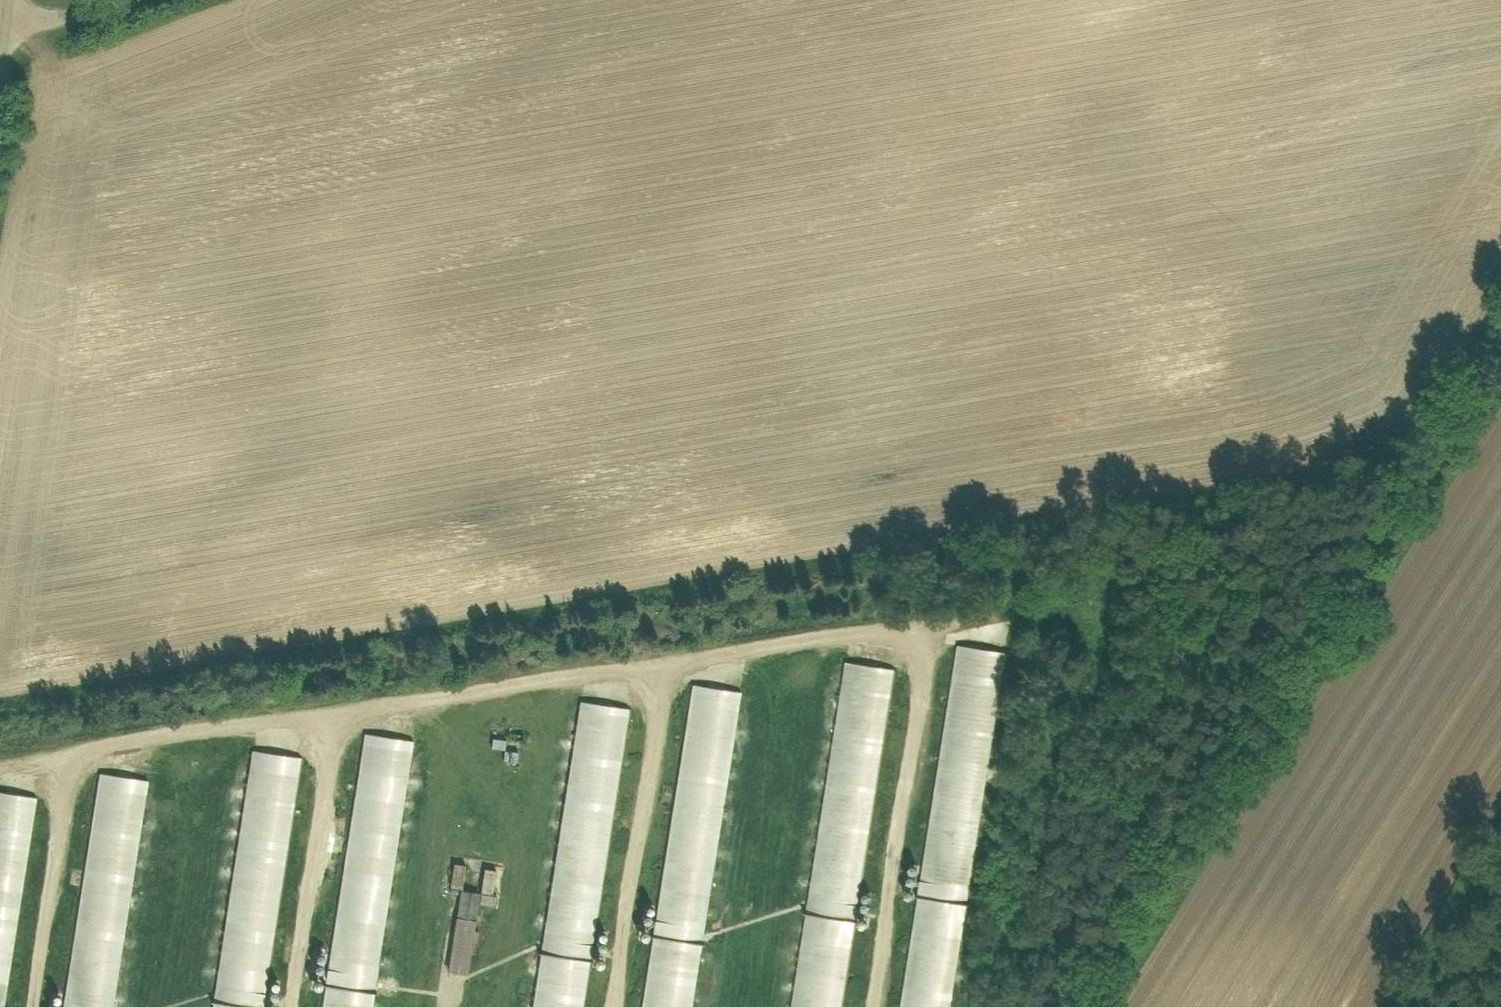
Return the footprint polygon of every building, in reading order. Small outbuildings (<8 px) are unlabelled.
[(959,644),(904,1006),(955,1006),(1008,652),(959,644)] [(846,662),(793,1006),(844,1006),(895,669),(846,662)] [(691,683),(642,1006),(693,1006),(740,691),(691,683)] [(579,700),(532,1006),(583,1006),(628,707),(579,700)] [(363,733),(321,1006),(372,1006),(413,740),(363,733)] [(505,739),(503,760),(517,761),(518,740),(505,739)] [(253,751),(214,1006),(265,1006),(303,759),(253,751)] [(101,774),(65,1006),(116,1006),(150,782),(101,774)] [(0,793),(0,1006),(5,1006),(36,798),(0,793)] [(449,884),(462,887),(467,865),(454,862),(449,884)] [(479,892),(461,888),(456,914),(476,919),(480,904),(499,908),(507,870),(485,865),(479,892)] [(467,973),(477,920),(456,916),(446,969),(467,973)]
